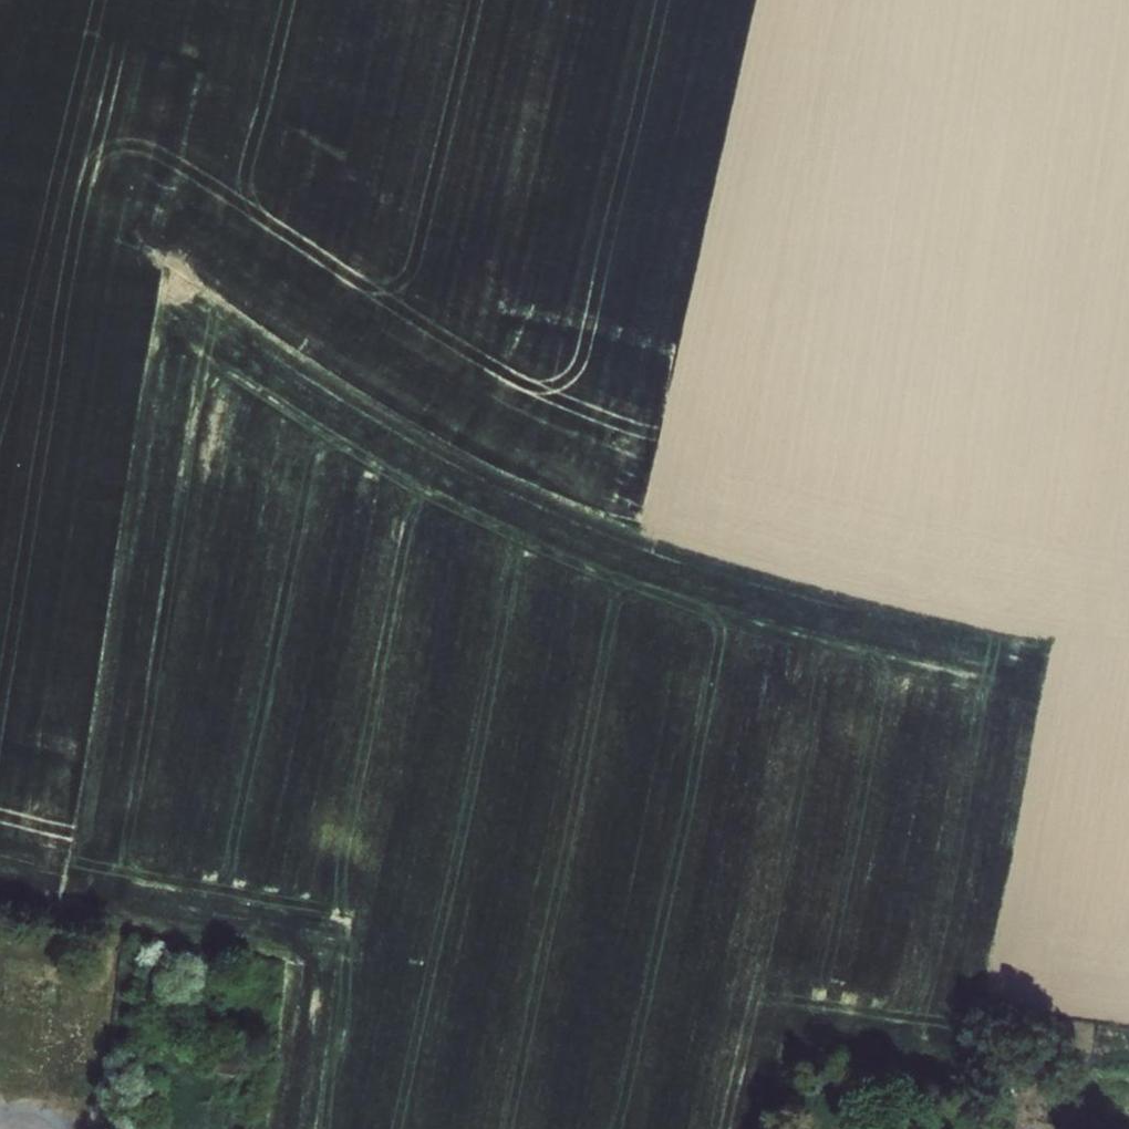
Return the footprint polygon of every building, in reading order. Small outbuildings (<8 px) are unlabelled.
[(1006,1107),(989,1110),(992,1123),(1009,1120),(1006,1107)]
